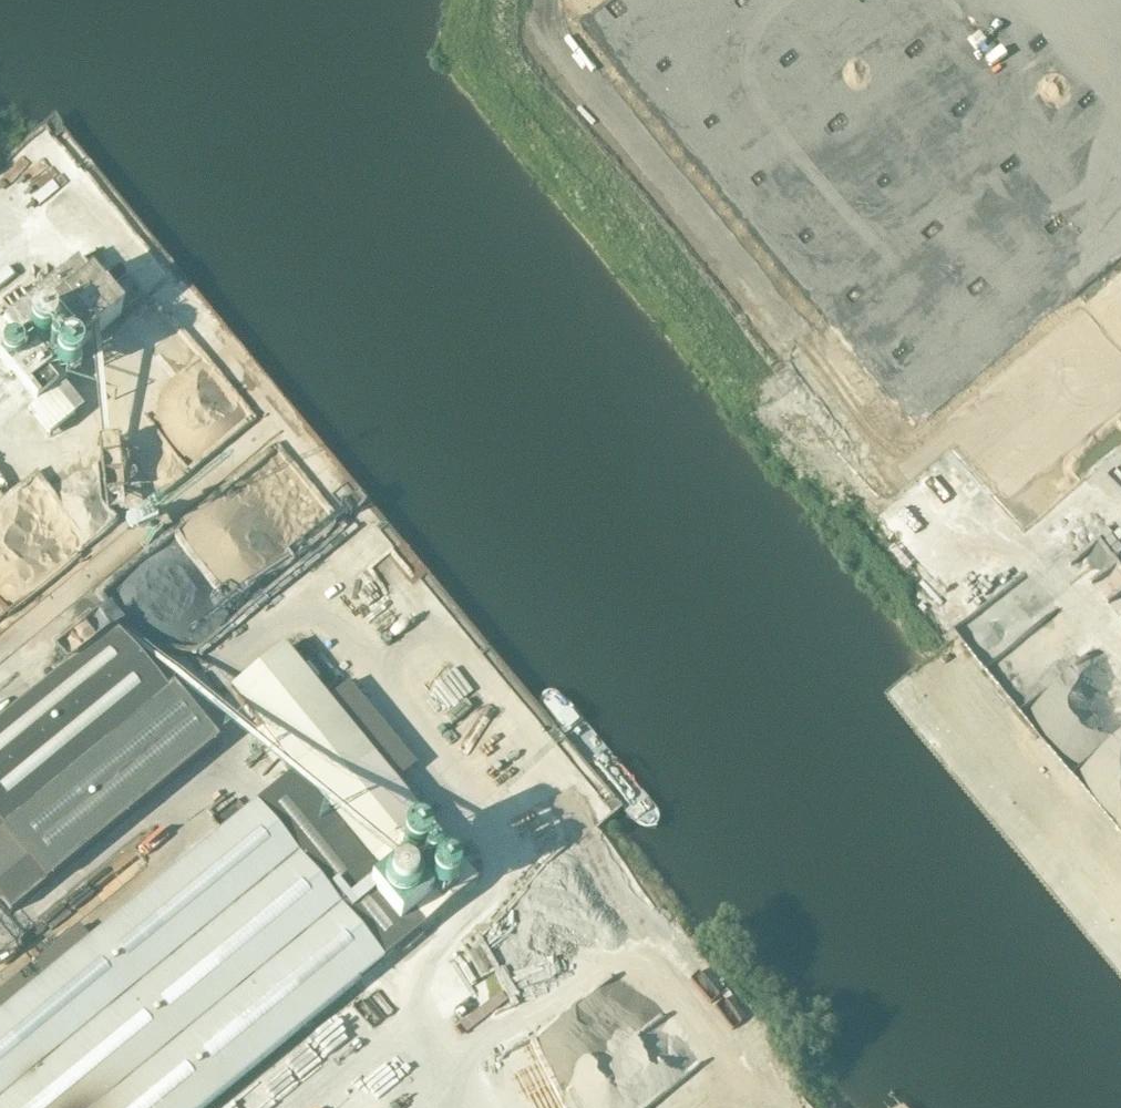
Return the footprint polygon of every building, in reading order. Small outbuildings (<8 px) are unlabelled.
[(569,22),(957,491),(1120,355),(1120,0),(573,0),(569,22)] [(0,358),(0,365),(35,408),(34,410),(51,431),(79,407),(45,364),(71,343),(79,352),(121,318),(90,280),(91,279),(77,263),(4,323),(20,342),(0,358)] [(10,915),(219,746),(174,690),(167,696),(113,631),(0,724),(0,902),(10,915)] [(0,1018),(0,1107),(206,1107),(382,963),(477,884),(284,650),(231,693),(297,774),(255,809),(0,1018)]
